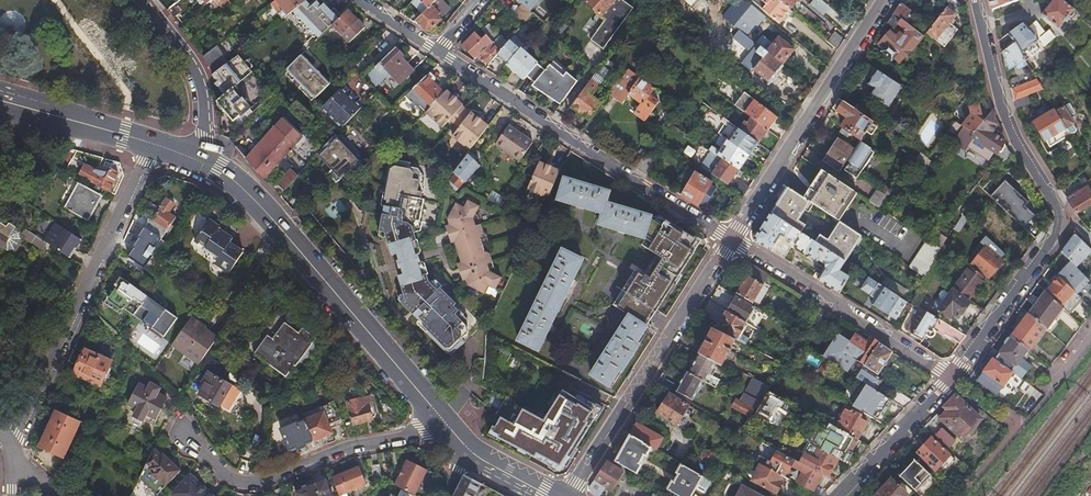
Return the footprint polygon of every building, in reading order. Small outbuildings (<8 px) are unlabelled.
[(222,10),(230,4),(227,0),(214,0),(222,10)] [(282,19),(292,11),(305,1),(306,0),(275,0),(270,4),(278,14),(282,19)] [(429,7),(418,18),(417,19),(427,29),(432,29),(441,19),(439,17),(449,8),(442,0),(436,0),(429,7)] [(542,0),(518,0),(523,5),(532,12),(542,0)] [(624,0),(587,0),(586,1),(605,18),(591,38),(603,48),(633,6),(624,0)] [(751,4),(746,0),(735,0),(722,16),(733,25),(751,4)] [(789,9),(779,0),(752,0),(751,1),(777,23),(789,9)] [(789,9),(797,0),(779,0),(789,9)] [(829,7),(821,0),(812,0),(808,5),(822,17),(829,7)] [(964,0),(951,0),(951,1),(927,33),(945,47),(959,28),(950,22),(957,14),(950,9),(952,7),(956,10),(964,0)] [(991,10),(992,10),(1017,0),(988,0),(991,10)] [(1074,9),(1063,0),(1052,0),(1040,14),(1058,29),(1068,16),(1069,17),(1071,17),(1074,13),(1074,12),(1073,11),(1074,9)] [(305,1),(292,11),(315,35),(317,39),(332,25),(339,18),(323,2),(321,5),(314,11),(310,7),(305,1)] [(316,1),(310,7),(314,11),(321,5),(316,1)] [(900,2),(893,12),(904,20),(911,11),(900,2)] [(750,32),(764,15),(752,5),(751,4),(733,25),(742,32),(782,64),(794,49),(776,34),(770,41),(761,34),(758,39),(750,32)] [(524,22),(532,13),(532,12),(523,5),(517,11),(518,16),(524,22)] [(178,13),(173,7),(167,11),(172,18),(178,13)] [(342,35),(357,20),(348,10),(339,18),(332,25),(337,30),(342,35)] [(921,40),(924,36),(904,20),(893,12),(887,22),(892,27),(878,43),(884,48),(882,51),(891,59),(893,57),(899,62),(913,47),(915,48),(916,47),(921,40)] [(364,28),(357,20),(342,35),(348,42),(364,28)] [(1029,26),(1038,38),(1045,33),(1036,20),(1029,26)] [(1033,43),(1039,39),(1038,38),(1029,26),(1025,21),(1008,34),(1012,40),(1014,42),(1020,54),(1026,49),(1032,56),(1039,50),(1033,43)] [(487,34),(493,41),(499,35),(488,23),(482,29),(487,34)] [(332,35),(337,40),(342,35),(337,30),(332,35)] [(767,82),(782,64),(742,32),(737,37),(763,58),(754,70),(767,82)] [(475,58),(476,57),(493,41),(487,34),(481,39),(476,33),(462,45),(475,58)] [(828,42),(836,50),(841,42),(832,34),(828,42)] [(501,50),(507,43),(499,35),(493,41),(501,50)] [(507,63),(520,48),(524,44),(514,35),(507,43),(501,50),(497,54),(507,63)] [(476,57),(488,65),(497,54),(501,50),(493,41),(476,57)] [(1025,62),(1020,54),(1014,42),(1011,44),(1001,52),(1004,65),(1013,62),(1015,66),(1021,63),(1023,66),(1026,65),(1025,62)] [(212,75),(229,61),(217,46),(203,57),(212,75)] [(237,55),(252,72),(262,63),(249,46),(237,55)] [(395,47),(366,75),(371,81),(384,68),(399,84),(413,71),(405,63),(400,67),(396,62),(400,58),(403,55),(395,47)] [(507,64),(524,80),(527,77),(538,64),(520,48),(507,63),(507,64)] [(868,65),(876,70),(881,62),(867,53),(862,61),(868,65)] [(287,68),(285,70),(314,100),(330,84),(302,54),(287,68)] [(233,88),(252,72),(237,55),(229,61),(212,75),(218,81),(215,84),(225,95),(233,88)] [(629,69),(637,75),(646,62),(638,56),(629,69)] [(931,61),(936,65),(940,61),(935,56),(931,61)] [(405,63),(400,58),(396,62),(400,67),(405,63)] [(553,61),(549,65),(563,76),(566,72),(553,61)] [(862,61),(856,69),(866,75),(863,80),(868,83),(869,84),(865,91),(888,107),(902,87),(893,81),(876,70),(868,65),(862,61)] [(538,64),(527,77),(534,83),(532,85),(551,98),(550,99),(560,105),(577,81),(566,72),(563,76),(549,65),(545,70),(538,64)] [(596,72),(604,78),(610,70),(602,64),(596,72)] [(655,97),(659,91),(637,75),(629,69),(622,79),(619,77),(608,93),(622,103),(629,94),(641,103),(634,112),(645,120),(652,111),(658,102),(652,97),(653,95),(655,97)] [(582,115),(589,120),(601,103),(591,97),(604,78),(596,72),(570,107),(577,112),(574,116),(578,119),(582,115)] [(426,75),(412,88),(430,106),(443,92),(426,75)] [(1007,80),(1010,89),(1023,84),(1021,76),(1007,80)] [(1013,103),(1016,110),(1030,104),(1026,96),(1036,92),(1043,104),(1048,100),(1035,79),(1023,84),(1010,89),(1013,103)] [(322,106),(342,126),(361,106),(353,98),(349,94),(342,86),(322,106)] [(238,128),(252,112),(233,88),(225,95),(218,101),(218,106),(220,109),(224,110),(238,128)] [(430,106),(425,111),(441,126),(449,119),(462,105),(456,99),(452,96),(446,89),(443,92),(430,106)] [(843,89),(838,98),(852,108),(858,99),(843,89)] [(751,118),(767,129),(776,117),(744,92),(734,105),(751,118)] [(838,98),(831,108),(846,118),(840,127),(841,128),(850,133),(860,140),(866,131),(870,134),(872,134),(876,128),(875,126),(871,123),(872,121),(852,108),(838,98)] [(960,125),(973,133),(983,121),(979,118),(981,115),(978,103),(968,106),(970,113),(960,125)] [(1065,129),(1066,130),(1067,129),(1070,134),(1072,135),(1076,132),(1076,130),(1073,125),(1074,124),(1072,121),(1074,120),(1072,117),(1070,118),(1070,117),(1075,113),(1069,104),(1055,112),(1065,129)] [(470,112),(462,105),(449,119),(459,127),(470,112)] [(945,120),(947,116),(936,109),(932,106),(929,110),(945,120)] [(998,162),(1012,155),(1007,147),(991,110),(983,121),(973,133),(960,125),(955,121),(951,126),(992,153),(988,157),(993,164),(998,165),(998,162)] [(1049,147),(1069,135),(1066,130),(1065,129),(1055,112),(1053,110),(1033,123),(1044,142),(1045,141),(1049,147)] [(459,127),(452,136),(470,149),(488,125),(481,120),(476,116),(470,112),(459,127)] [(726,140),(727,140),(749,155),(758,143),(757,142),(739,129),(723,117),(720,121),(725,124),(720,135),(726,140)] [(235,147),(263,180),(275,167),(285,155),(289,151),(290,152),(291,150),(290,150),(302,137),(280,118),(260,142),(256,138),(249,147),(252,151),(250,153),(245,148),(244,149),(239,144),(235,147)] [(744,122),(739,129),(757,142),(767,129),(751,118),(746,124),(744,122)] [(495,145),(519,162),(532,143),(518,133),(520,130),(517,127),(514,131),(508,126),(495,145)] [(992,153),(951,126),(948,130),(988,157),(992,153)] [(850,133),(841,128),(838,132),(847,137),(850,133)] [(330,170),(326,174),(334,183),(360,163),(333,135),(320,149),(316,154),(330,170)] [(869,150),(858,143),(854,150),(836,138),(821,161),(838,172),(848,158),(850,160),(843,170),(855,178),(872,153),(869,150)] [(737,169),(738,170),(749,155),(727,140),(726,140),(719,151),(711,146),(709,150),(711,151),(737,169)] [(686,146),(682,154),(691,158),(695,150),(686,146)] [(75,153),(66,150),(57,163),(66,168),(75,153)] [(445,184),(454,192),(463,182),(464,183),(480,165),(471,157),(473,155),(469,150),(468,152),(451,172),(454,174),(449,180),(447,178),(443,182),(445,184)] [(700,167),(727,185),(734,174),(737,169),(711,151),(700,167)] [(635,167),(648,175),(657,161),(644,153),(635,167)] [(927,158),(920,153),(910,167),(916,172),(927,158)] [(294,163),(285,155),(275,167),(284,174),(291,165),(294,163)] [(395,165),(394,167),(383,220),(381,226),(387,227),(388,231),(393,251),(397,250),(404,273),(399,274),(405,296),(406,299),(405,299),(402,303),(445,349),(450,349),(470,330),(456,316),(460,312),(455,307),(456,305),(441,289),(438,291),(429,282),(427,273),(423,275),(419,261),(423,260),(420,251),(417,252),(413,239),(418,237),(416,230),(418,217),(422,218),(427,196),(424,196),(426,188),(421,187),(426,168),(399,162),(395,165)] [(526,189),(547,197),(559,170),(551,167),(544,164),(538,162),(526,189)] [(277,182),(285,190),(300,173),(291,165),(284,174),(277,182)] [(81,167),(78,175),(91,181),(90,182),(107,193),(117,172),(108,168),(106,172),(93,169),(92,172),(81,167)] [(674,191),(697,206),(699,204),(704,207),(716,188),(710,185),(712,183),(689,168),(674,191)] [(824,171),(821,169),(803,197),(806,199),(824,171)] [(824,172),(824,171),(806,199),(813,204),(835,219),(853,191),(824,172)] [(650,218),(650,216),(606,202),(609,191),(563,177),(556,200),(601,214),(597,225),(643,238),(650,218)] [(737,179),(731,188),(732,188),(743,195),(746,190),(748,187),(737,179)] [(989,195),(1023,227),(1034,215),(1024,205),(1028,201),(1004,179),(989,195)] [(77,183),(66,200),(91,214),(101,197),(77,183)] [(1075,213),(1090,203),(1090,194),(1085,184),(1078,188),(1080,191),(1072,196),(1067,199),(1075,213)] [(788,187),(771,213),(803,234),(806,230),(803,228),(805,225),(798,219),(804,209),(808,212),(813,204),(806,199),(803,197),(788,187)] [(868,201),(880,209),(888,198),(876,190),(868,201)] [(501,203),(488,196),(486,200),(499,207),(501,203)] [(135,213),(132,220),(143,228),(160,239),(166,230),(168,232),(172,226),(169,224),(174,217),(167,212),(173,203),(164,198),(159,206),(158,205),(157,206),(159,207),(150,219),(147,218),(146,219),(135,213)] [(91,214),(66,200),(62,208),(86,222),(91,214)] [(456,244),(459,253),(486,246),(484,240),(486,236),(484,227),(479,228),(477,220),(479,217),(484,208),(473,202),(470,207),(463,203),(453,220),(453,223),(451,223),(449,227),(453,243),(456,244)] [(817,279),(839,293),(846,280),(848,277),(838,271),(845,261),(814,241),(803,234),(771,213),(754,240),(770,250),(779,237),(782,236),(787,240),(787,241),(788,242),(816,260),(817,261),(818,260),(824,263),(825,266),(819,275),(817,279)] [(962,214),(954,226),(960,229),(967,218),(963,215),(962,214)] [(418,217),(416,230),(422,228),(424,219),(422,218),(418,217)] [(483,219),(479,217),(477,220),(479,228),(484,227),(485,227),(483,219)] [(642,243),(641,245),(662,258),(666,260),(653,279),(650,277),(645,274),(644,276),(634,270),(622,290),(625,292),(616,307),(628,315),(642,324),(651,309),(655,311),(693,252),(690,249),(696,240),(690,236),(673,225),(661,217),(660,219),(657,223),(650,218),(643,238),(642,243)] [(216,262),(221,265),(233,248),(229,245),(232,241),(218,231),(220,229),(209,221),(194,242),(218,259),(216,262)] [(814,241),(845,261),(861,236),(839,221),(827,239),(819,234),(814,241)] [(6,251),(13,249),(19,239),(18,232),(17,232),(18,230),(8,223),(5,226),(0,223),(0,247),(6,251)] [(80,240),(56,224),(44,242),(44,243),(66,257),(68,258),(73,250),(71,249),(72,247),(74,248),(75,248),(80,240)] [(133,246),(147,255),(148,256),(160,239),(143,228),(132,245),(133,246)] [(44,242),(24,229),(21,233),(25,236),(24,239),(40,249),(44,243),(44,242)] [(1060,251),(1070,261),(1076,267),(1084,259),(1090,252),(1090,250),(1074,233),(1060,251)] [(1001,261),(1006,255),(985,236),(984,235),(979,242),(982,244),(984,246),(973,260),(971,263),(988,278),(991,274),(993,276),(999,270),(998,270),(996,268),(1001,261)] [(419,237),(418,237),(413,239),(417,252),(420,251),(422,249),(419,237)] [(909,267),(920,275),(929,262),(938,247),(927,240),(917,254),(909,267)] [(940,248),(937,255),(942,259),(950,249),(943,244),(940,248)] [(984,246),(982,244),(971,258),(973,260),(984,246)] [(128,257),(139,265),(147,255),(133,246),(132,247),(134,248),(128,257)] [(486,246),(459,253),(461,260),(459,264),(463,280),(467,282),(469,282),(470,284),(487,294),(491,287),(496,290),(503,279),(494,275),(491,273),(489,265),(494,264),(492,255),(488,253),(486,246)] [(233,248),(221,265),(219,269),(224,273),(228,275),(242,255),(233,248)] [(516,340),(536,350),(581,259),(561,250),(516,340)] [(147,255),(139,265),(142,267),(150,257),(148,256),(147,255)] [(662,258),(650,277),(653,279),(666,260),(662,258)] [(752,302),(768,275),(743,259),(737,269),(736,270),(746,276),(736,293),(752,302)] [(1088,263),(1084,259),(1076,267),(1079,271),(1088,263)] [(425,262),(423,260),(419,261),(423,275),(427,273),(428,273),(425,262)] [(1070,261),(1057,275),(1058,277),(1077,294),(1088,282),(1089,281),(1079,271),(1076,267),(1070,261)] [(969,265),(952,287),(968,299),(985,277),(969,265)] [(122,307),(132,315),(145,297),(118,277),(113,285),(108,286),(105,294),(106,294),(107,295),(109,296),(107,299),(105,298),(102,302),(118,313),(122,307)] [(895,320),(907,303),(868,277),(860,289),(870,295),(869,296),(873,299),(870,304),(895,320)] [(1062,308),(1069,314),(1082,299),(1081,298),(1077,294),(1058,277),(1052,284),(1052,285),(1048,289),(1058,298),(1056,301),(1055,301),(1062,308)] [(56,278),(52,285),(67,295),(70,287),(56,278)] [(438,291),(441,289),(442,287),(436,280),(429,282),(438,291)] [(103,282),(99,291),(105,294),(108,286),(103,282)] [(1088,282),(1077,294),(1081,298),(1090,288),(1090,285),(1088,282)] [(1058,298),(1048,289),(1045,292),(1055,301),(1056,301),(1058,298)] [(625,292),(622,290),(612,304),(616,307),(625,292)] [(951,313),(957,318),(969,303),(952,290),(949,294),(937,309),(948,317),(951,313)] [(937,309),(949,294),(944,291),(941,291),(938,295),(938,297),(932,305),(937,309)] [(1045,328),(1049,332),(1051,332),(1057,324),(1057,323),(1057,322),(1056,321),(1054,319),(1062,308),(1055,301),(1045,292),(1044,291),(1037,301),(1033,306),(1028,314),(1045,328)] [(726,311),(755,328),(764,312),(735,295),(726,311)] [(145,297),(132,315),(149,326),(162,337),(176,318),(145,297)] [(651,309),(642,324),(646,326),(655,311),(651,309)] [(915,314),(909,310),(900,327),(905,330),(915,314)] [(456,316),(470,330),(471,325),(464,317),(465,316),(460,311),(460,312),(456,316)] [(715,330),(735,340),(745,345),(755,328),(726,311),(715,330)] [(921,318),(915,314),(905,330),(922,340),(924,338),(934,344),(947,324),(926,311),(921,318)] [(1027,349),(1028,350),(1045,328),(1028,314),(1011,336),(1027,349)] [(589,376),(609,389),(649,328),(646,326),(642,324),(628,315),(589,376)] [(170,344),(198,363),(209,347),(216,337),(207,330),(206,331),(203,329),(204,327),(205,326),(190,316),(170,344)] [(285,377),(309,343),(297,334),(283,324),(272,340),(267,336),(254,354),(285,377)] [(162,337),(149,326),(147,329),(161,339),(162,337)] [(711,328),(698,353),(698,354),(716,363),(721,366),(725,357),(724,356),(727,350),(729,351),(735,340),(715,330),(711,328)] [(297,334),(309,343),(313,338),(301,329),(297,334)] [(805,336),(800,333),(796,340),(801,343),(805,336)] [(864,365),(878,343),(870,337),(867,341),(854,333),(849,341),(839,334),(824,358),(826,359),(832,363),(847,372),(856,359),(864,365)] [(210,348),(221,359),(233,348),(221,336),(210,348)] [(1011,336),(994,359),(1021,378),(1031,366),(1024,361),(1021,358),(1027,349),(1011,336)] [(892,352),(878,343),(864,365),(856,378),(858,379),(862,382),(863,382),(866,384),(867,385),(868,385),(874,389),(875,390),(882,379),(870,372),(871,370),(877,374),(892,352)] [(73,374),(99,386),(110,361),(84,349),(82,354),(78,353),(73,364),(76,366),(73,374)] [(1028,350),(1027,349),(1021,358),(1024,361),(1031,352),(1028,350)] [(698,354),(688,372),(705,382),(716,363),(698,354)] [(1023,396),(1031,385),(1021,378),(994,359),(992,358),(976,381),(996,395),(1001,388),(1007,392),(1011,387),(1023,396)] [(832,363),(826,359),(819,371),(825,374),(832,363)] [(198,395),(218,406),(230,385),(207,371),(201,382),(205,384),(198,395)] [(688,372),(685,371),(675,391),(692,400),(699,387),(705,390),(708,383),(706,382),(705,382),(688,372)] [(659,377),(655,383),(668,391),(672,384),(659,377)] [(740,400),(757,409),(767,391),(769,387),(767,386),(753,378),(740,400)] [(343,393),(346,401),(364,396),(363,394),(365,392),(351,379),(343,387),(346,391),(343,393)] [(866,384),(863,382),(852,401),(849,405),(861,411),(863,408),(878,418),(890,398),(875,390),(874,389),(868,385),(867,385),(866,384)] [(145,415),(153,419),(165,397),(156,393),(158,388),(149,383),(146,388),(138,384),(127,406),(135,410),(132,417),(142,421),(145,415)] [(555,469),(562,468),(599,409),(577,395),(575,398),(562,390),(543,420),(515,407),(506,422),(500,418),(491,432),(497,436),(496,437),(555,469)] [(898,390),(892,400),(904,407),(912,400),(912,399),(898,390)] [(757,409),(754,414),(774,426),(781,414),(777,411),(779,408),(775,405),(779,397),(767,391),(757,409)] [(684,430),(698,407),(690,403),(688,406),(669,393),(656,412),(684,430)] [(980,417),(955,394),(947,403),(950,406),(946,410),(939,418),(959,437),(963,438),(967,434),(966,431),(973,424),(976,424),(980,420),(980,417)] [(364,396),(346,401),(352,424),(370,418),(374,415),(372,407),(371,406),(368,395),(364,396)] [(490,396),(487,402),(497,408),(501,402),(490,396)] [(106,403),(116,407),(118,402),(108,397),(106,403)] [(731,407),(749,416),(753,409),(735,399),(731,407)] [(335,407),(302,421),(311,441),(330,433),(327,425),(341,420),(335,407)] [(845,407),(834,427),(857,439),(866,422),(859,419),(860,415),(845,407)] [(39,447),(61,457),(78,421),(56,411),(39,447)] [(807,443),(838,459),(844,463),(852,448),(856,449),(860,441),(857,439),(834,427),(814,416),(801,440),(807,443)] [(305,444),(311,441),(302,421),(296,423),(296,422),(279,429),(288,451),(296,448),(297,450),(306,447),(305,444)] [(629,435),(650,447),(655,449),(662,437),(636,423),(629,435)] [(933,434),(947,448),(955,440),(944,430),(940,426),(938,429),(933,434)] [(615,460),(614,461),(636,473),(641,464),(639,463),(643,455),(645,456),(650,447),(629,435),(615,460)] [(916,453),(940,475),(955,459),(931,437),(916,453)] [(844,463),(850,466),(869,445),(860,441),(856,449),(852,448),(844,463)] [(827,478),(838,459),(807,443),(802,453),(803,454),(799,462),(820,474),(827,478)] [(161,454),(154,447),(143,470),(139,477),(157,495),(181,470),(163,453),(161,454)] [(704,463),(712,463),(715,457),(711,451),(703,450),(700,457),(704,463)] [(811,491),(820,474),(799,462),(793,459),(792,461),(775,453),(770,462),(768,461),(764,467),(784,477),(790,466),(801,472),(795,483),(811,491)] [(608,456),(589,486),(590,494),(592,495),(594,495),(598,495),(603,486),(610,490),(622,471),(612,465),(614,461),(615,460),(608,456)] [(759,456),(756,462),(760,464),(764,467),(768,461),(759,456)] [(898,474),(916,491),(930,475),(913,459),(898,474)] [(413,495),(414,495),(427,471),(407,461),(394,486),(396,487),(413,495)] [(675,494),(679,495),(691,495),(695,489),(700,492),(701,492),(702,492),(703,492),(704,491),(705,491),(705,489),(710,481),(680,463),(675,473),(677,474),(673,482),(671,481),(666,489),(671,492),(675,494)] [(379,478),(377,464),(368,466),(371,480),(379,478)] [(776,493),(784,477),(764,467),(760,464),(752,480),(776,493)] [(330,478),(337,495),(338,495),(365,485),(358,467),(330,478)] [(187,474),(169,495),(170,495),(212,495),(187,474)] [(479,484),(462,475),(453,495),(473,495),(479,484)] [(908,495),(897,485),(890,479),(874,495),(906,495),(908,495)] [(323,481),(294,493),(295,495),(329,495),(323,481)] [(908,495),(911,491),(901,481),(897,485),(908,495)] [(742,486),(737,495),(760,495),(742,486)] [(396,487),(391,495),(413,495),(396,487)]
